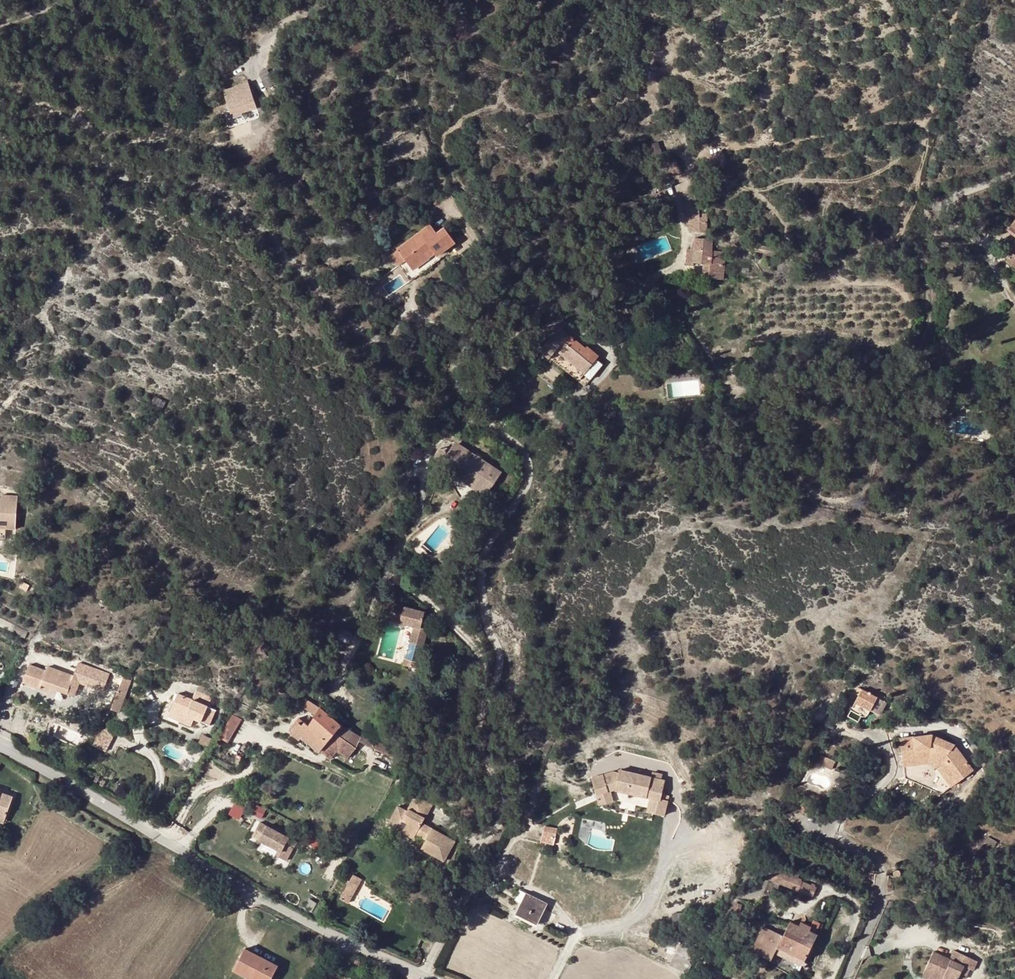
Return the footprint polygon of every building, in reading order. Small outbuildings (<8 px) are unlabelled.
[(231,117),(244,113),(242,106),(254,102),(248,85),(223,92),(231,117)] [(256,109),(254,102),(242,106),(244,113),(256,109)] [(685,218),(699,218),(699,214),(698,207),(681,205),(685,218)] [(707,215),(699,214),(699,218),(699,222),(707,222),(707,215)] [(685,218),(689,232),(699,233),(699,222),(699,218),(685,218)] [(430,226),(398,251),(406,262),(412,271),(427,259),(424,255),(430,250),(436,257),(454,243),(444,229),(436,235),(430,226)] [(693,250),(686,250),(685,265),(692,266),(692,262),(702,263),(702,269),(708,269),(707,278),(722,279),(723,256),(720,255),(720,251),(712,251),(712,239),(694,238),(693,250)] [(640,262),(635,249),(626,252),(632,266),(640,262)] [(398,251),(391,256),(399,267),(406,262),(398,251)] [(1012,253),(1006,261),(1014,267),(1014,256),(1012,253)] [(429,262),(427,259),(412,271),(414,273),(429,262)] [(556,351),(585,374),(596,360),(599,357),(586,347),(585,349),(560,328),(540,352),(549,359),(556,351)] [(677,358),(676,356),(674,352),(673,349),(666,352),(673,366),(679,363),(677,358)] [(474,458),(457,447),(455,446),(449,454),(442,464),(440,467),(441,468),(460,498),(473,495),(484,479),(492,471),(479,462),(481,459),(476,456),(474,458)] [(449,454),(440,448),(433,457),(442,464),(449,454)] [(483,498),(499,475),(492,471),(484,479),(473,495),(477,494),(483,498)] [(5,524),(5,529),(15,529),(17,497),(1,496),(1,499),(1,504),(0,504),(0,524),(5,524)] [(436,560),(438,562),(442,568),(453,560),(447,553),(439,558),(436,560)] [(390,603),(385,619),(413,626),(409,642),(423,646),(428,629),(421,627),(425,613),(390,603)] [(27,632),(0,620),(0,628),(24,640),(27,632)] [(320,640),(325,635),(319,629),(314,634),(320,640)] [(419,662),(405,658),(403,665),(417,668),(419,662)] [(95,682),(105,686),(104,689),(110,691),(104,708),(112,711),(118,692),(123,680),(88,666),(85,673),(76,670),(73,677),(48,667),(47,672),(29,666),(23,683),(41,690),(42,686),(53,690),(75,697),(81,680),(93,685),(95,682)] [(123,680),(118,692),(126,695),(131,681),(129,681),(123,678),(123,680)] [(42,686),(41,690),(23,683),(22,686),(51,696),(53,690),(42,686)] [(862,689),(858,687),(855,693),(858,695),(854,702),(870,711),(870,710),(880,715),(887,702),(877,697),(878,697),(862,688),(862,689)] [(112,711),(119,713),(126,695),(118,692),(112,711)] [(185,718),(194,722),(194,720),(202,723),(202,722),(210,725),(211,722),(177,705),(215,712),(216,711),(208,708),(211,699),(196,693),(193,701),(178,695),(170,714),(181,719),(183,715),(186,716),(185,718)] [(306,708),(313,711),(316,704),(309,701),(306,708)] [(177,705),(211,722),(215,712),(177,705)] [(334,735),(335,734),(342,725),(321,708),(320,709),(314,719),(334,735)] [(231,742),(242,717),(232,713),(221,737),(231,742)] [(192,727),(194,722),(185,718),(186,716),(183,715),(181,719),(170,714),(169,717),(192,727)] [(334,735),(314,719),(310,726),(306,723),(302,726),(300,724),(292,733),(294,734),(300,740),(302,738),(320,752),(321,751),(334,735)] [(104,726),(95,744),(107,750),(116,732),(104,726)] [(357,748),(335,734),(334,735),(321,751),(330,759),(338,750),(348,758),(357,748)] [(372,747),(374,740),(363,735),(360,742),(372,747)] [(900,739),(904,778),(930,789),(955,745),(954,744),(932,735),(900,739)] [(212,739),(204,736),(200,744),(209,747),(212,739)] [(320,752),(302,738),(300,740),(300,741),(317,755),(320,752)] [(374,740),(372,747),(403,762),(407,756),(374,740)] [(930,789),(941,794),(964,777),(968,774),(972,770),(955,745),(930,789)] [(835,761),(821,754),(817,763),(831,770),(835,761)] [(617,767),(593,773),(601,800),(619,796),(649,805),(647,809),(664,814),(670,794),(663,792),(667,779),(664,778),(654,775),(623,765),(622,768),(617,767)] [(665,773),(655,770),(654,775),(664,778),(665,773)] [(4,822),(12,799),(0,794),(0,821),(4,822)] [(422,849),(444,861),(455,842),(432,830),(431,833),(420,828),(422,824),(432,806),(416,797),(408,812),(399,807),(389,825),(415,839),(417,835),(427,840),(422,849)] [(289,838),(260,822),(252,836),(279,850),(276,855),(286,861),(293,847),(286,844),(289,838)] [(432,830),(422,824),(420,828),(431,833),(432,830)] [(542,841),(554,844),(558,830),(546,827),(542,841)] [(412,844),(422,849),(427,840),(417,835),(415,839),(412,844)] [(770,862),(767,868),(797,880),(799,873),(770,862)] [(816,887),(797,880),(767,868),(764,877),(812,896),(816,887)] [(362,879),(353,874),(348,883),(357,888),(362,879)] [(333,893),(339,895),(346,881),(340,878),(333,893)] [(357,888),(348,883),(340,898),(349,903),(357,888)] [(538,925),(548,903),(527,893),(516,914),(538,925)] [(741,904),(736,903),(733,913),(738,915),(741,904)] [(674,926),(685,924),(684,913),(673,915),(674,926)] [(810,927),(808,931),(814,934),(819,923),(813,920),(810,926),(810,927)] [(782,936),(763,927),(751,950),(770,959),(774,952),(777,947),(804,960),(816,935),(814,934),(808,931),(810,927),(810,926),(800,922),(798,926),(789,922),(782,936)] [(686,946),(684,950),(697,956),(698,952),(686,946)] [(804,960),(777,947),(774,952),(804,966),(806,962),(804,960)] [(251,978),(271,978),(278,966),(245,949),(234,971),(249,978),(251,978)] [(933,951),(921,977),(926,978),(958,978),(959,976),(964,966),(971,969),(974,971),(978,961),(953,950),(949,958),(933,951)] [(964,966),(959,976),(965,978),(966,978),(971,969),(964,966)]
